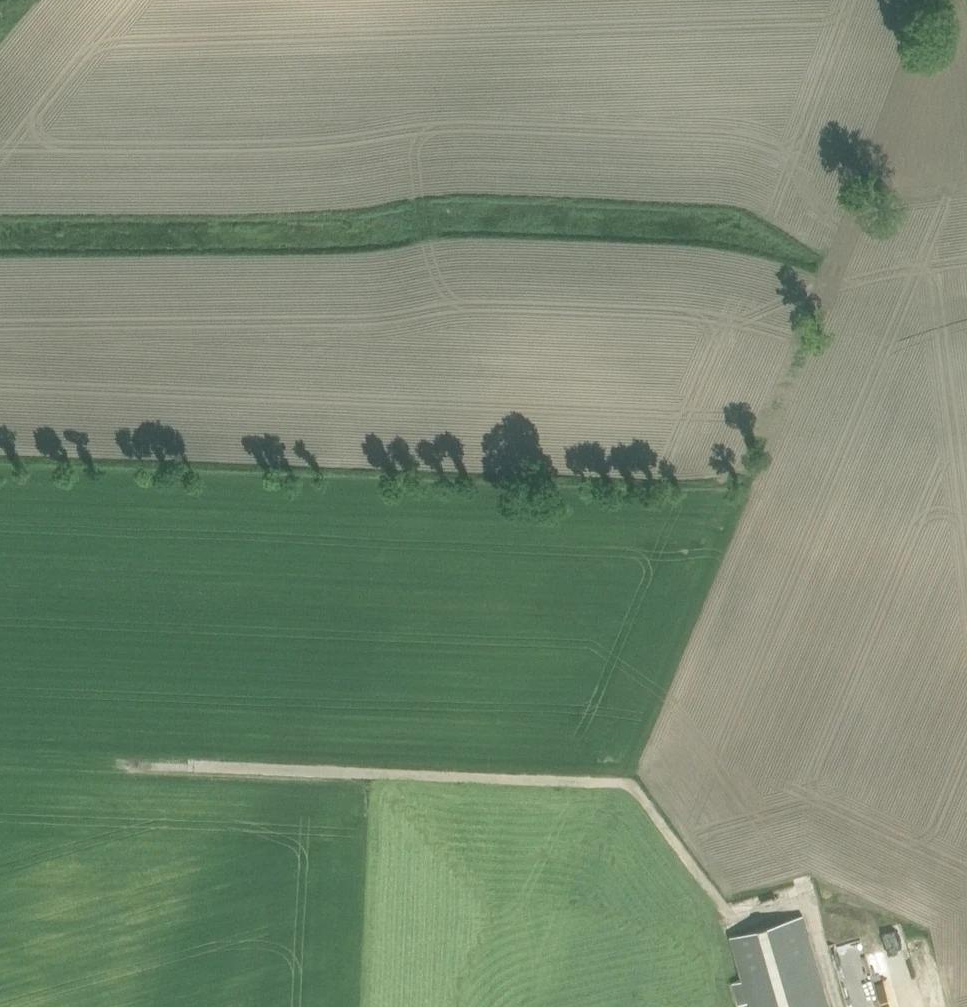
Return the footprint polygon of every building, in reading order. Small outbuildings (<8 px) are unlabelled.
[(753,1006),(821,1006),(795,916),(730,934),(742,977),(732,980),(739,1002),(751,999),(753,1006)]
